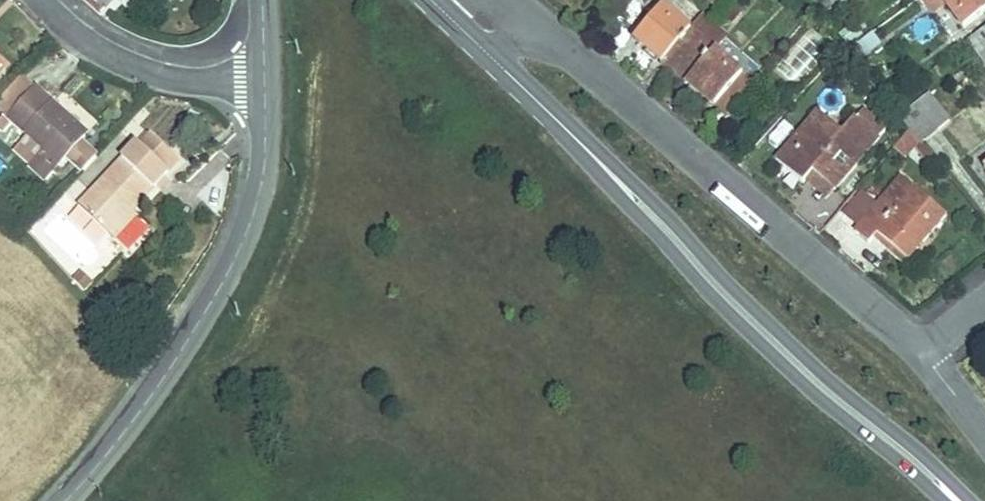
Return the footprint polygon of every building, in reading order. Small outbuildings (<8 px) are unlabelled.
[(934,25),(956,9),(949,0),(916,0),(934,25)] [(956,9),(969,0),(949,0),(956,9)] [(607,48),(648,82),(677,44),(662,31),(638,11),(607,48)] [(662,31),(677,44),(689,29),(674,16),(662,31)] [(953,50),(977,32),(969,22),(946,41),(953,50)] [(689,29),(677,44),(686,51),(698,36),(689,29)] [(858,56),(881,43),(873,30),(850,43),(858,56)] [(977,32),(953,50),(961,60),(984,42),(977,32)] [(812,45),(805,36),(794,49),(803,57),(812,45)] [(677,44),(648,82),(685,112),(689,108),(715,75),(686,51),(677,44)] [(715,75),(689,108),(701,117),(727,85),(715,75)] [(901,91),(871,115),(884,131),(889,136),(897,145),(926,123),(901,91)] [(48,193),(63,178),(46,162),(53,155),(5,106),(0,110),(0,170),(2,172),(0,174),(0,190),(9,198),(32,176),(48,193)] [(773,187),(777,182),(787,171),(808,188),(851,136),(828,117),(810,139),(785,119),(747,165),(773,187)] [(974,127),(984,142),(984,119),(974,127)] [(882,162),(897,145),(889,136),(884,131),(868,150),(882,162)] [(64,158),(78,172),(98,154),(85,139),(64,158)] [(104,224),(127,202),(164,168),(137,139),(77,195),(104,224)] [(965,160),(984,188),(984,146),(965,160)] [(787,171),(777,182),(798,200),(808,188),(787,171)] [(867,205),(885,185),(872,173),(853,193),(867,205)] [(876,243),(910,208),(885,185),(867,205),(853,193),(850,197),(831,217),(825,223),(841,237),(855,223),(876,243)] [(134,209),(127,202),(104,224),(110,231),(134,209)] [(89,280),(79,269),(72,276),(82,287),(89,280)]
